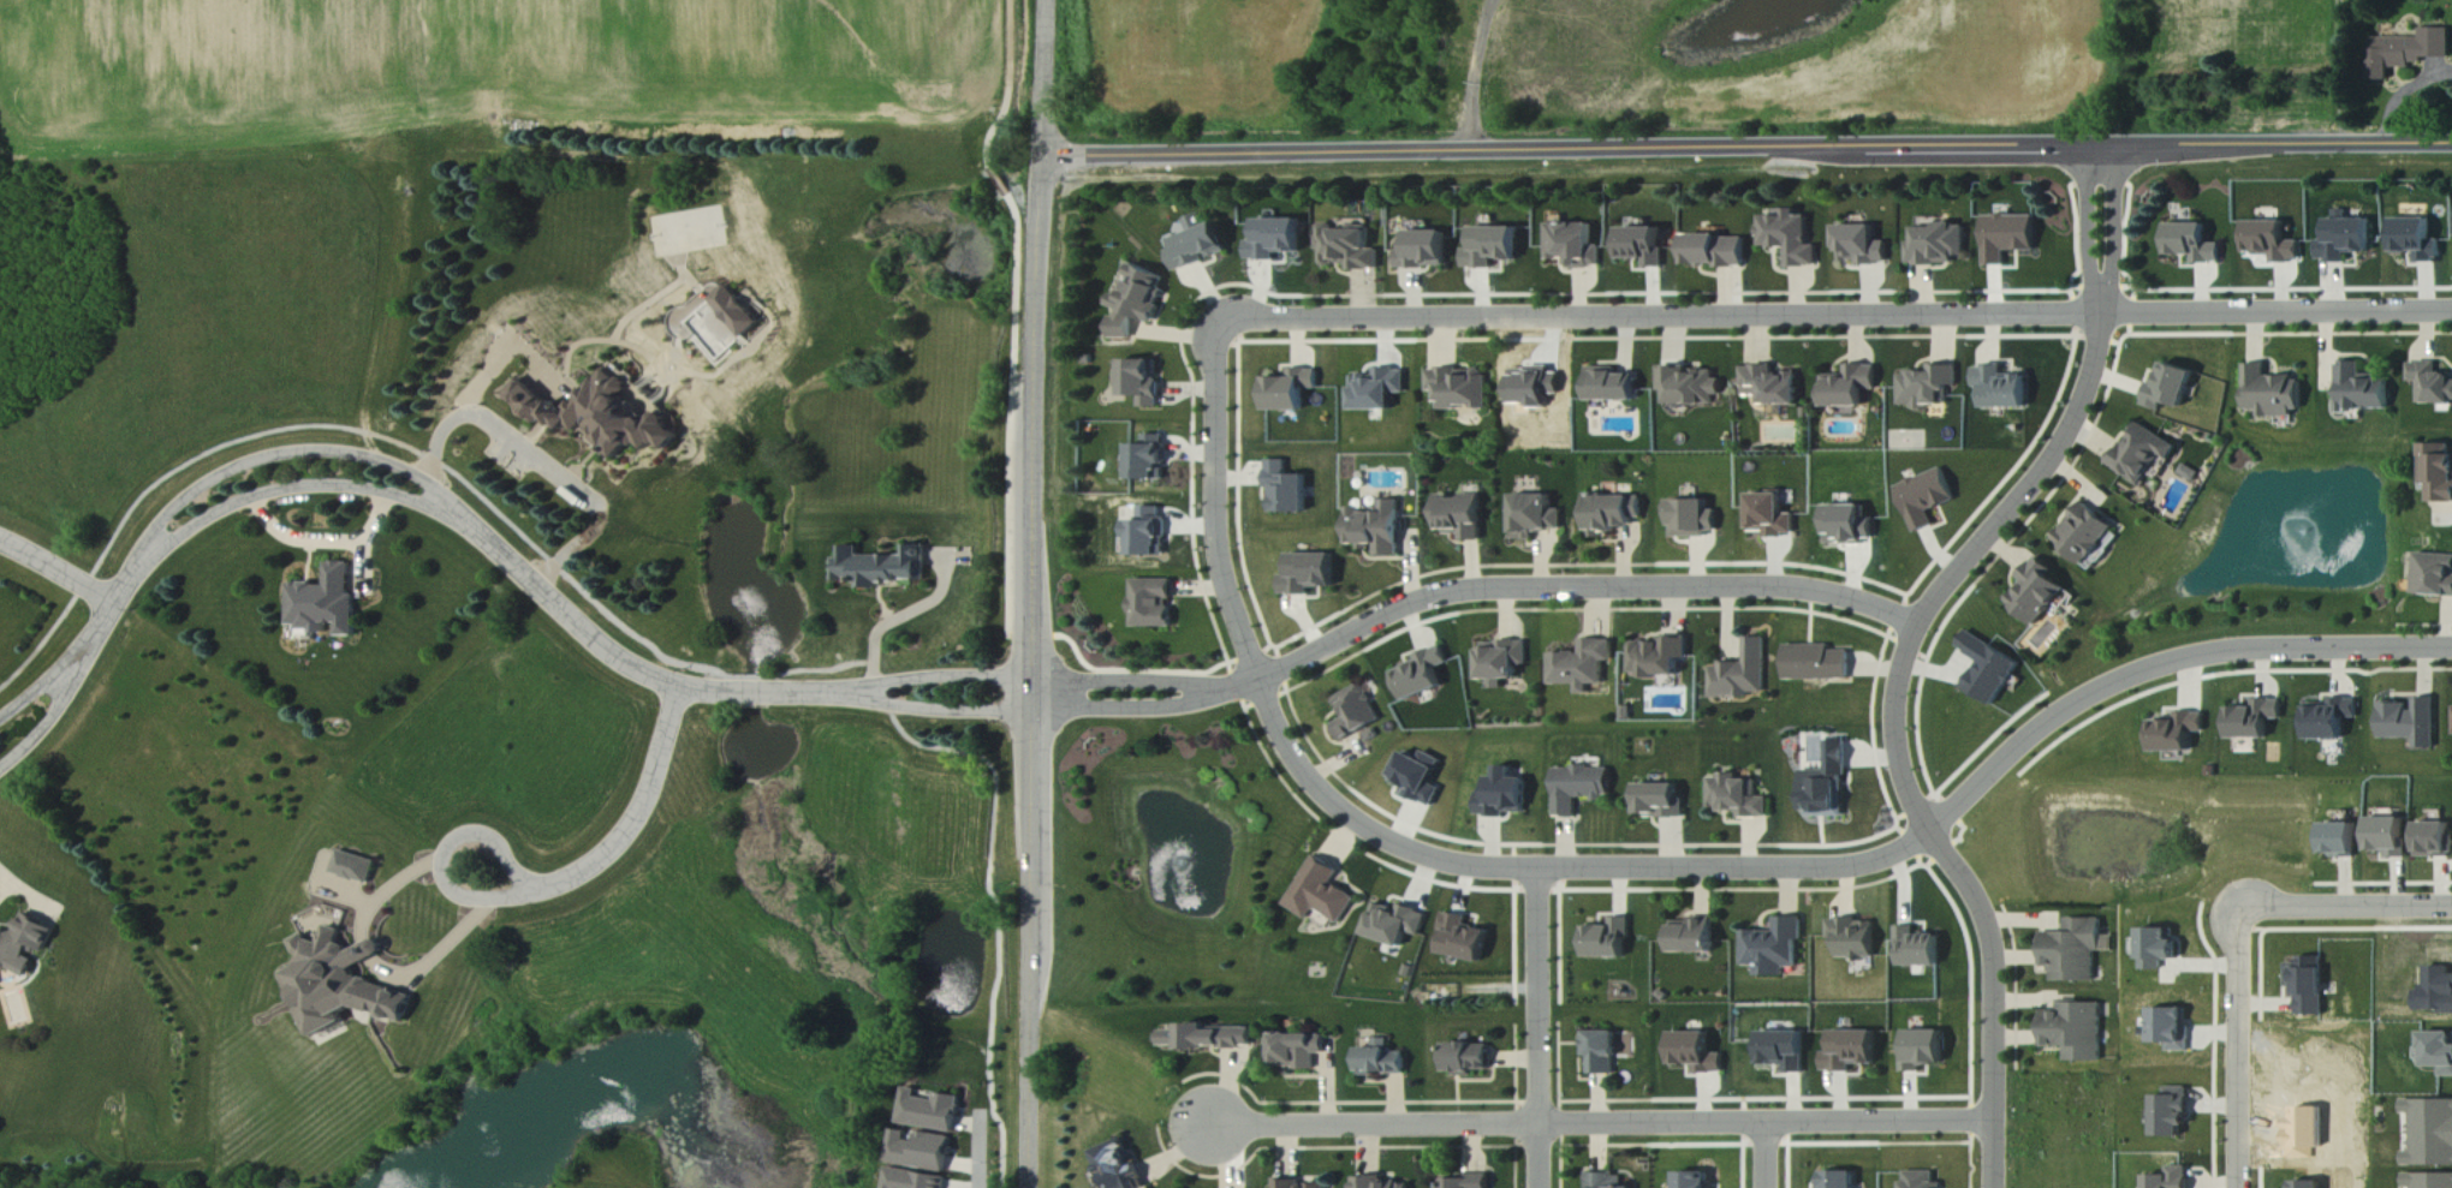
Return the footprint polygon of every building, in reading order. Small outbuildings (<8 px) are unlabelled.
[(2373,82),(2392,82),(2392,66),(2424,66),(2424,58),(2451,58),(2451,29),(2422,28),(2422,38),(2373,38),(2373,82)] [(1790,267),(1821,267),(1821,246),(1811,246),(1812,216),(1800,216),(1800,210),(1780,209),(1780,217),(1763,217),(1763,248),(1790,248),(1790,267)] [(1987,217),(1988,266),(2008,266),(2008,252),(2038,251),(2037,216),(1987,217)] [(2432,218),(2396,219),(2397,254),(2418,253),(2418,262),(2442,262),(2442,241),(2432,242),(2432,218)] [(2329,219),(2329,241),(2318,241),(2318,262),(2346,262),(2346,253),(2372,254),(2372,220),(2329,219)] [(1303,253),(1303,220),(1259,221),(1260,242),(1250,242),(1250,261),(1278,261),(1278,254),(1303,253)] [(2286,221),(2248,223),(2249,255),(2272,254),(2273,263),(2301,262),(2300,241),(2286,241),(2286,221)] [(1178,272),(1230,254),(1220,223),(1197,231),(1197,232),(1177,240),(1180,248),(1171,251),(1178,272)] [(1381,270),(1380,250),(1372,250),(1371,229),(1336,229),(1336,224),(1320,224),(1320,252),(1324,252),(1325,267),(1341,267),(1341,271),(1381,270)] [(1549,260),(1572,260),(1572,269),(1603,269),(1603,247),(1593,247),(1593,224),(1549,224),(1549,260)] [(1968,224),(1939,224),(1939,228),(1918,228),(1918,243),(1910,243),(1911,265),(1957,265),(1957,256),(1968,256),(1968,224)] [(2168,225),(2169,257),(2193,256),(2193,264),(2222,263),(2221,243),(2208,244),(2208,224),(2168,225)] [(1891,265),(1891,241),(1879,242),(1879,225),(1841,226),(1842,266),(1891,265)] [(1519,260),(1519,227),(1476,228),(1476,249),(1466,250),(1466,269),(1494,268),(1494,261),(1519,260)] [(1663,229),(1624,229),(1624,260),(1647,260),(1647,268),(1664,268),(1663,229)] [(1411,231),(1410,250),(1400,250),(1399,270),(1418,270),(1418,265),(1447,266),(1448,232),(1411,231)] [(1748,236),(1689,237),(1689,267),(1748,266),(1748,236)] [(1114,338),(1136,339),(1137,317),(1148,321),(1162,322),(1166,311),(1167,281),(1169,277),(1131,263),(1115,307),(1122,309),(1114,329),(1114,338)] [(1155,361),(1125,360),(1125,397),(1144,398),(1144,409),(1163,410),(1163,377),(1154,377),(1155,361)] [(2197,372),(2165,361),(2158,385),(2151,383),(2144,406),(2162,412),(2166,402),(2185,409),(2197,372)] [(2362,375),(2362,362),(2343,362),(2342,400),(2337,400),(2336,411),(2389,412),(2390,383),(2381,383),(2381,375),(2362,375)] [(2451,404),(2451,373),(2437,373),(2437,362),(2409,362),(2410,383),(2418,383),(2418,404),(2451,404)] [(2246,411),(2259,411),(2259,416),(2301,416),(2301,376),(2267,376),(2267,364),(2246,364),(2246,411)] [(1746,397),(1764,397),(1764,406),(1801,406),(1801,372),(1790,372),(1790,376),(1776,376),(1776,366),(1747,366),(1746,397)] [(1866,408),(1866,389),(1880,389),(1879,366),(1848,366),(1848,375),(1825,375),(1826,408),(1866,408)] [(1901,406),(1915,406),(1915,411),(1932,411),(1932,406),(1946,406),(1946,388),(1960,388),(1960,366),(1932,366),(1932,372),(1901,372),(1901,406)] [(1593,402),(1641,401),(1641,374),(1621,374),(1621,367),(1593,368),(1593,402)] [(1672,406),(1723,405),(1722,371),(1691,372),(1691,367),(1664,367),(1665,393),(1671,393),(1672,406)] [(1987,408),(2030,409),(2031,375),(2005,375),(2005,367),(1977,367),(1977,387),(1988,388),(1987,408)] [(569,413),(554,402),(551,402),(517,379),(504,398),(538,423),(541,419),(562,434),(568,425),(577,432),(586,430),(614,450),(617,467),(634,441),(646,449),(661,447),(667,452),(679,435),(670,428),(668,414),(647,417),(632,406),(626,407),(625,399),(629,393),(627,381),(615,373),(615,369),(598,372),(569,413)] [(1354,411),(1395,410),(1394,395),(1408,394),(1408,369),(1373,370),(1373,375),(1353,376),(1354,411)] [(1269,379),(1269,412),(1306,411),(1306,389),(1320,389),(1320,370),(1301,370),(1301,378),(1269,379)] [(1488,409),(1488,370),(1430,371),(1430,392),(1439,392),(1439,410),(1488,409)] [(2145,486),(2155,468),(2163,473),(2179,446),(2139,422),(2113,467),(2145,486)] [(1134,446),(1133,481),(1167,482),(1167,466),(1168,436),(1148,435),(1148,446),(1134,446)] [(2430,485),(2430,503),(2451,503),(2451,444),(2422,444),(2422,485),(2430,485)] [(1309,476),(1289,476),(1289,461),(1269,461),(1269,490),(1277,490),(1277,514),(1309,514),(1309,476)] [(1917,534),(1938,527),(1932,511),(1959,502),(1947,469),(1899,486),(1917,534)] [(1553,496),(1515,495),(1514,540),(1535,541),(1536,531),(1563,532),(1563,510),(1552,509),(1553,496)] [(1753,533),(1767,533),(1767,537),(1797,537),(1797,515),(1785,515),(1785,495),(1752,495),(1753,533)] [(1483,541),(1482,496),(1452,497),(1452,496),(1439,496),(1439,534),(1463,534),(1463,541),(1483,541)] [(1635,496),(1590,497),(1591,537),(1600,537),(1600,534),(1619,533),(1619,528),(1635,528),(1635,496)] [(1719,511),(1709,511),(1710,502),(1674,501),(1673,536),(1719,537),(1719,511)] [(1350,546),(1378,546),(1378,557),(1400,557),(1400,502),(1373,502),(1373,510),(1350,510),(1350,546)] [(2118,526),(2084,502),(2055,543),(2089,566),(2118,526)] [(1831,543),(1876,543),(1876,520),(1867,519),(1867,506),(1831,505),(1831,543)] [(1133,557),(1163,557),(1163,540),(1172,540),(1172,517),(1164,517),(1164,508),(1143,508),(1143,522),(1133,521),(1133,557)] [(903,557),(860,557),(860,547),(842,547),(842,559),(836,559),(836,581),(860,581),(860,585),(925,585),(925,545),(903,546),(903,557)] [(1335,554),(1293,555),(1293,576),(1283,576),(1283,596),(1311,595),(1311,589),(1336,589),(1335,554)] [(2451,597),(2451,556),(2418,554),(2416,595),(2451,597)] [(2036,627),(2070,591),(2052,575),(2056,570),(2041,557),(2021,578),(2026,583),(2009,602),(2036,627)] [(1177,580),(1135,580),(1136,628),(1176,628),(1175,603),(1177,603),(1177,580)] [(2023,664),(1971,632),(1960,648),(1982,662),(1966,688),(1996,707),(2023,664)] [(1691,638),(1661,637),(1661,643),(1634,643),(1634,676),(1645,676),(1645,678),(1681,678),(1682,659),(1691,659),(1691,638)] [(1713,669),(1714,698),(1768,696),(1767,637),(1746,638),(1747,663),(1723,664),(1724,669),(1713,669)] [(1554,687),(1580,686),(1580,696),(1594,696),(1594,686),(1607,685),(1606,663),(1616,662),(1615,640),(1584,641),(1584,654),(1553,655),(1554,687)] [(1530,668),(1529,642),(1482,644),(1483,682),(1492,682),(1492,691),(1507,690),(1506,681),(1521,680),(1520,668),(1530,668)] [(1833,651),(1833,645),(1789,646),(1789,681),(1853,679),(1852,651),(1833,651)] [(1408,702),(1444,689),(1437,670),(1450,665),(1444,650),(1395,667),(1408,702)] [(1338,698),(1347,720),(1336,725),(1344,743),(1368,732),(1372,742),(1381,738),(1377,727),(1382,725),(1365,686),(1338,698)] [(2309,740),(2345,740),(2345,720),(2358,720),(2358,699),(2329,699),(2329,704),(2309,704),(2309,740)] [(2384,740),(2418,739),(2418,749),(2440,749),(2439,699),(2416,699),(2416,703),(2384,704),(2384,740)] [(2268,739),(2268,720),(2282,720),(2282,700),(2253,700),(2253,708),(2229,708),(2230,740),(2268,739)] [(2152,722),(2153,753),(2191,752),(2191,735),(2205,735),(2204,713),(2176,713),(2176,721),(2152,722)] [(1805,772),(1805,812),(1816,812),(1816,818),(1849,818),(1848,742),(1829,742),(1829,772),(1805,772)] [(1407,753),(1395,780),(1404,784),(1399,793),(1435,809),(1444,789),(1434,784),(1445,760),(1425,751),(1422,759),(1407,753)] [(1528,812),(1528,779),(1515,779),(1516,768),(1500,768),(1500,778),(1492,778),(1492,794),(1480,794),(1480,817),(1497,817),(1497,811),(1528,812)] [(1579,818),(1579,800),(1602,800),(1602,796),(1613,796),(1613,769),(1558,769),(1557,818),(1579,818)] [(1771,819),(1771,798),(1758,798),(1758,781),(1740,781),(1740,774),(1722,775),(1722,780),(1712,780),(1712,813),(1740,813),(1740,819),(1771,819)] [(1641,785),(1640,817),(1685,818),(1686,786),(1641,785)] [(2410,818),(2374,819),(2375,853),(2394,852),(2394,859),(2411,859),(2410,818)] [(2423,824),(2423,857),(2451,857),(2451,823),(2423,824)] [(2329,825),(2329,856),(2362,856),(2361,825),(2329,825)] [(370,885),(378,862),(340,850),(333,873),(370,885)] [(1357,899),(1334,885),(1342,872),(1318,857),(1287,907),(1310,921),(1317,910),(1342,925),(1357,899)] [(1404,949),(1408,934),(1422,938),(1429,914),(1400,906),(1398,910),(1374,903),(1364,937),(1404,949)] [(1,974),(13,971),(30,979),(39,962),(29,957),(33,949),(36,948),(48,953),(59,930),(26,914),(16,935),(7,931),(0,932),(0,974),(1,974)] [(1490,931),(1469,928),(1471,918),(1445,914),(1442,933),(1446,934),(1442,956),(1485,963),(1490,931)] [(1612,927),(1588,928),(1589,960),(1629,959),(1628,918),(1612,918),(1612,927)] [(1803,919),(1776,919),(1776,932),(1744,932),(1744,967),(1759,967),(1759,978),(1785,978),(1785,969),(1798,969),(1798,940),(1803,940),(1803,919)] [(2099,953),(2115,953),(2115,936),(2105,936),(2105,919),(2069,919),(2069,934),(2046,934),(2046,969),(2054,969),(2054,983),(2099,983),(2099,953)] [(1674,954),(1715,954),(1715,920),(1674,920),(1674,954)] [(1876,960),(1877,922),(1830,921),(1830,939),(1840,939),(1840,960),(1876,960)] [(1898,928),(1899,948),(1904,948),(1905,968),(1943,968),(1943,936),(1917,937),(1917,927),(1898,928)] [(309,1038),(346,1026),(342,1014),(357,1009),(409,1024),(417,996),(362,980),(360,981),(356,968),(386,958),(381,941),(356,949),(340,945),(344,931),(334,928),(326,930),(322,944),(311,941),(309,935),(293,940),(301,964),(299,970),(287,974),(299,1012),(300,1010),(309,1038)] [(2144,931),(2145,971),(2166,971),(2166,961),(2182,961),(2182,941),(2176,941),(2176,930),(2144,931)] [(2327,957),(2302,958),(2302,965),(2291,965),(2291,988),(2301,988),(2302,1016),(2328,1016),(2327,957)] [(2433,990),(2423,990),(2422,1012),(2451,1013),(2451,968),(2433,968),(2433,990)] [(2105,1062),(2105,1003),(2062,1003),(2062,1012),(2046,1012),(2046,1049),(2069,1048),(2069,1063),(2105,1062)] [(2192,1010),(2155,1010),(2155,1045),(2172,1045),(2172,1052),(2192,1052),(2192,1010)] [(1253,1029),(1208,1029),(1208,1026),(1181,1026),(1181,1033),(1164,1033),(1164,1048),(1181,1048),(1181,1050),(1253,1050),(1253,1029)] [(1947,1031),(1910,1032),(1910,1053),(1905,1053),(1905,1073),(1923,1073),(1923,1066),(1947,1066),(1947,1031)] [(1836,1032),(1836,1053),(1826,1053),(1825,1073),(1854,1073),(1854,1066),(1879,1066),(1879,1032),(1836,1032)] [(1617,1033),(1588,1033),(1587,1075),(1616,1076),(1617,1033)] [(1725,1054),(1711,1054),(1711,1033),(1673,1034),(1674,1068),(1690,1068),(1690,1075),(1725,1074),(1725,1054)] [(1788,1066),(1788,1074),(1806,1075),(1807,1033),(1764,1033),(1764,1066),(1788,1066)] [(2451,1077),(2451,1034),(2430,1033),(2429,1068),(2446,1069),(2446,1077),(2451,1077)] [(1274,1036),(1275,1069),(1316,1068),(1316,1056),(1327,1055),(1327,1036),(1274,1036)] [(1360,1050),(1360,1076),(1406,1076),(1406,1053),(1390,1053),(1390,1040),(1374,1040),(1374,1050),(1360,1050)] [(1472,1072),(1490,1071),(1489,1045),(1446,1046),(1446,1076),(1472,1076),(1472,1072)] [(2193,1088),(2169,1089),(2169,1097),(2159,1098),(2160,1139),(2187,1138),(2187,1128),(2194,1128),(2193,1088)] [(958,1134),(964,1098),(940,1094),(938,1102),(920,1098),(921,1091),(909,1089),(903,1124),(958,1134)] [(2409,1153),(2409,1167),(2451,1168),(2451,1101),(2409,1101),(2409,1115),(2418,1115),(2418,1153),(2409,1153)] [(949,1173),(954,1137),(922,1134),(921,1143),(911,1142),(912,1132),(897,1131),(893,1166),(949,1173)] [(1131,1140),(1098,1152),(1111,1187),(1149,1187),(1131,1140)] [(2174,1167),(2174,1177),(2152,1177),(2152,1187),(2194,1187),(2194,1167),(2174,1167)] [(949,1178),(891,1169),(888,1187),(948,1187),(949,1178)] [(1826,1174),(1826,1187),(1858,1187),(1858,1173),(1826,1174)] [(1907,1173),(1907,1187),(1947,1187),(1947,1184),(1938,1184),(1938,1173),(1907,1173)] [(1679,1174),(1680,1187),(1720,1187),(1720,1185),(1712,1186),(1711,1174),(1679,1174)] [(1623,1176),(1587,1175),(1587,1187),(1623,1187),(1623,1176)] [(2409,1175),(2409,1187),(2451,1187),(2451,1175),(2409,1175)] [(1491,1177),(1448,1177),(1448,1187),(1491,1187),(1491,1177)] [(1411,1184),(1383,1184),(1383,1178),(1356,1178),(1356,1187),(1412,1187),(1411,1184)]
